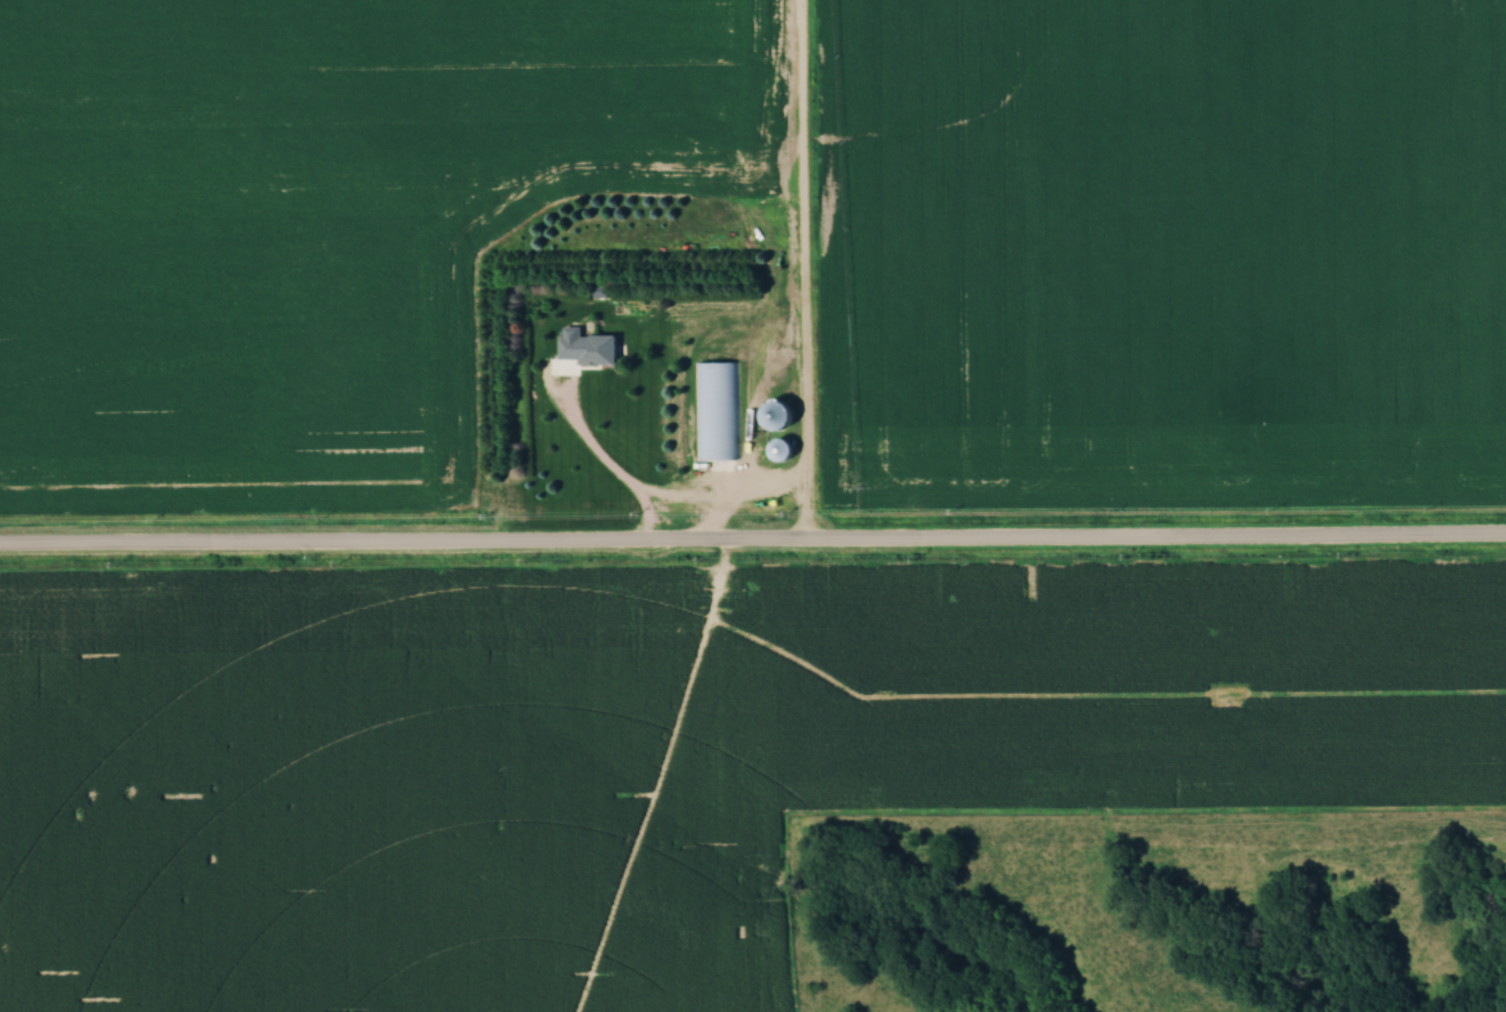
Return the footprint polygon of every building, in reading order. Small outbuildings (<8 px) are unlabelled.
[(579,335),(579,326),(557,326),(557,357),(576,357),(576,363),(612,363),(612,335),(579,335)] [(697,459),(739,459),(739,361),(697,361),(697,459)] [(762,406),(769,430),(790,425),(783,400),(762,406)] [(769,459),(787,461),(788,440),(771,439),(769,459)]
